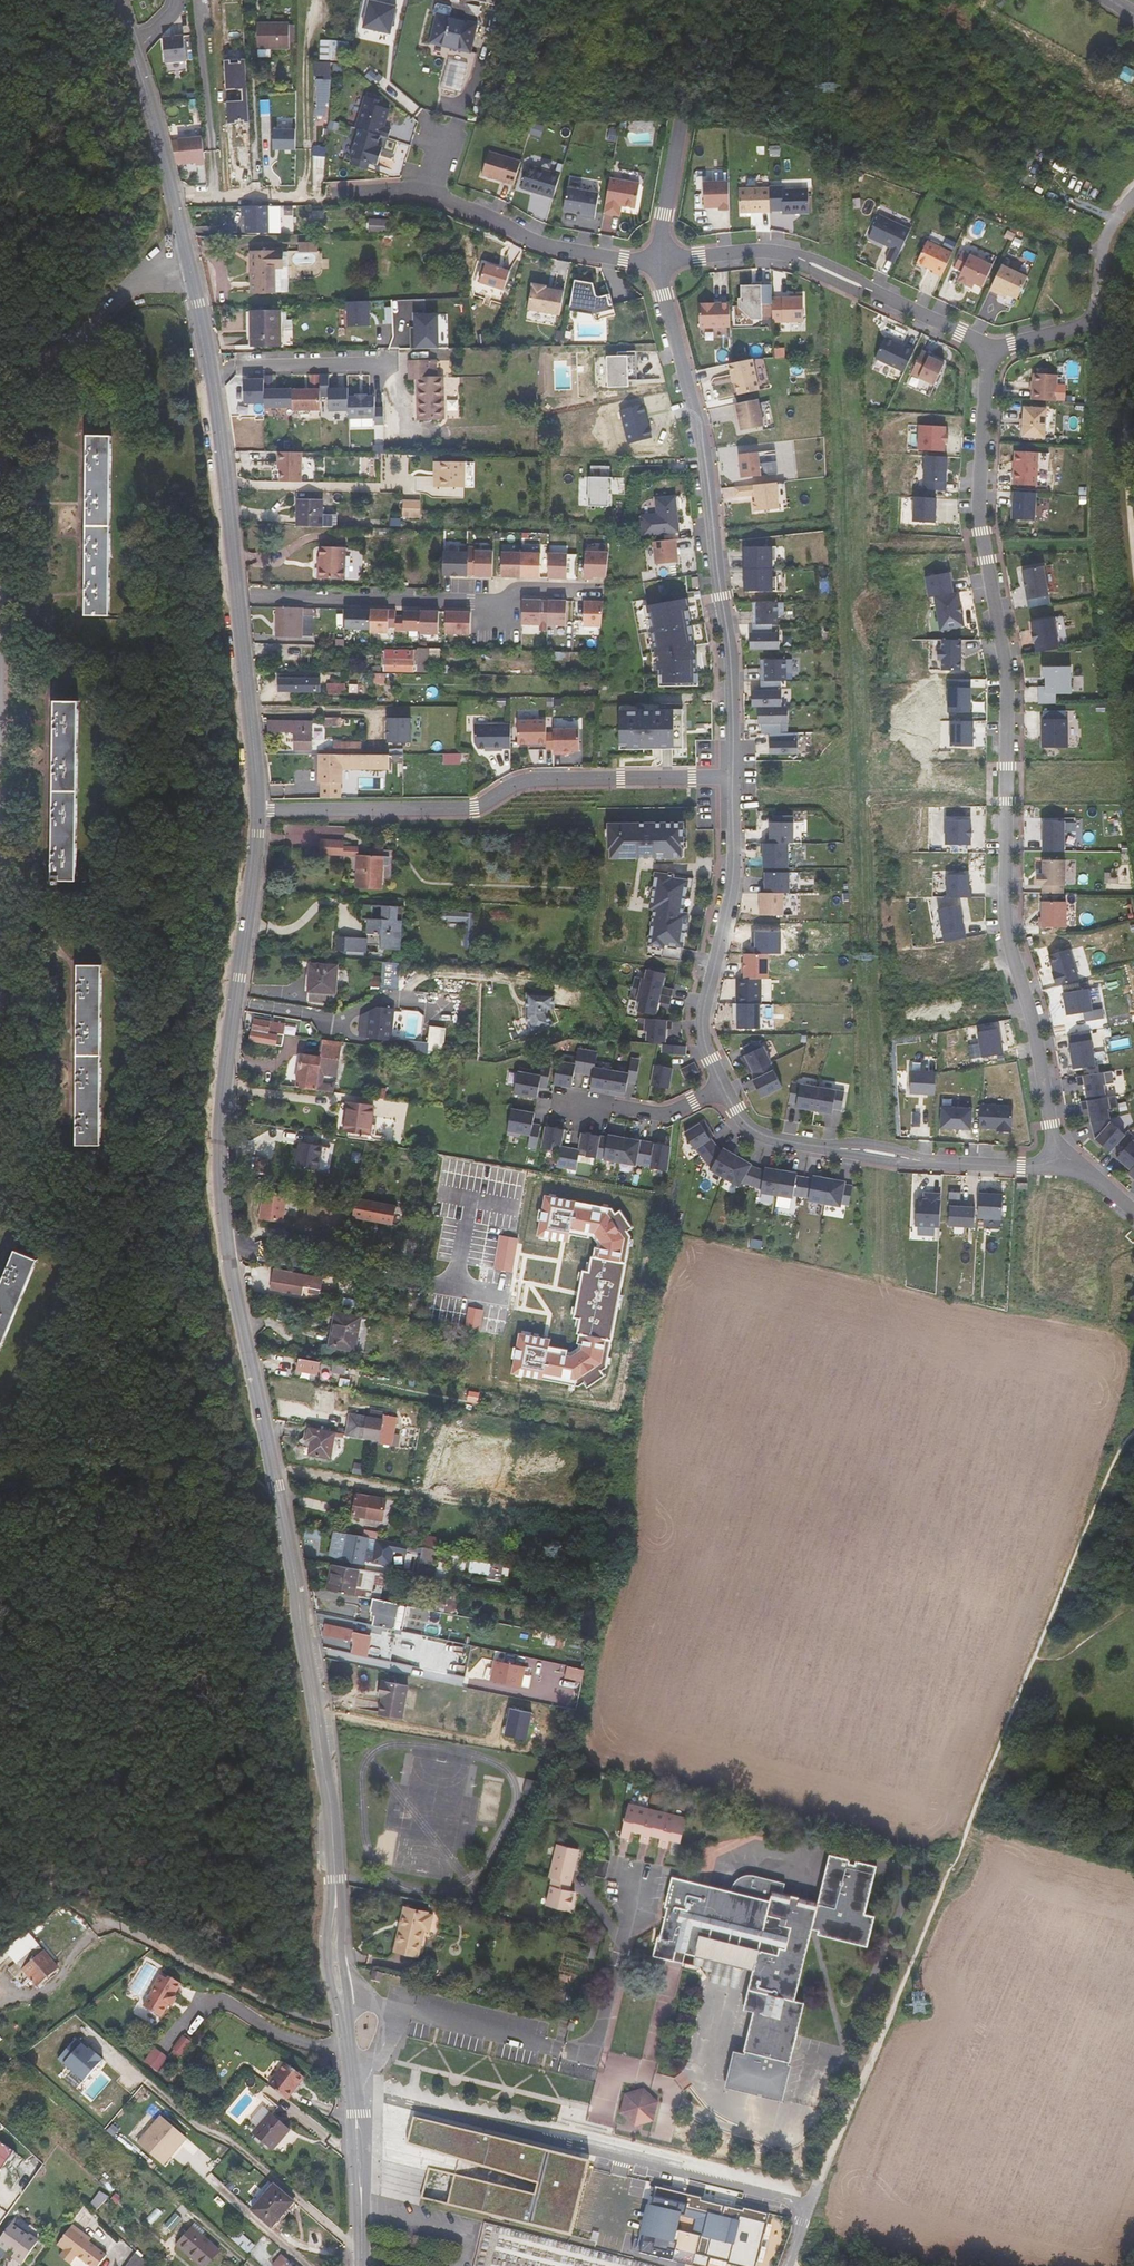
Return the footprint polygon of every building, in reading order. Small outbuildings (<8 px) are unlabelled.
[(363,28),(390,34),(396,7),(369,1),(363,28)] [(476,23),(449,17),(451,7),(449,5),(437,2),(435,4),(433,13),(437,14),(430,41),(469,50),(476,23)] [(257,48),(289,48),(289,35),(294,35),(294,25),(289,25),(289,23),(257,23),(257,48)] [(184,36),(165,38),(168,63),(187,61),(184,36)] [(320,39),(319,59),(339,60),(340,40),(320,39)] [(466,62),(448,58),(441,86),(460,90),(466,62)] [(246,59),(229,60),(230,89),(243,89),(244,99),(244,104),(231,104),(232,123),(249,122),(246,59)] [(330,62),(315,62),(314,74),(317,74),(315,115),(325,115),(325,107),(328,107),(330,74),(330,62)] [(1119,76),(1127,80),(1133,70),(1125,66),(1119,76)] [(378,101),(365,97),(356,128),(359,129),(380,136),(388,138),(390,130),(382,127),(383,122),(385,122),(389,109),(377,106),(378,101)] [(228,124),(232,123),(231,104),(244,104),(244,99),(227,100),(228,124)] [(237,164),(249,163),(248,146),(245,146),(244,124),(235,124),(237,164)] [(380,136),(359,129),(351,157),(353,158),(369,163),(377,165),(380,154),(375,153),(377,146),(380,136)] [(202,138),(177,140),(179,164),(188,164),(188,166),(204,165),(202,138)] [(520,161),(489,152),(482,175),(513,184),(520,161)] [(312,169),(325,169),(326,155),(313,155),(312,169)] [(369,163),(353,158),(351,165),(367,170),(369,163)] [(550,173),(528,166),(521,189),(543,196),(550,173)] [(638,183),(608,179),(603,213),(612,215),(613,204),(620,206),(634,208),(638,183)] [(729,183),(704,183),(704,208),(719,208),(720,211),(729,211),(729,183)] [(772,186),(771,188),(771,209),(771,211),(784,211),(784,214),(810,215),(810,191),(784,190),(784,187),(772,186)] [(771,188),(741,187),(740,211),(763,211),(763,209),(771,209),(771,188)] [(598,193),(566,188),(562,211),(584,214),(584,217),(594,218),(598,193)] [(619,216),(620,206),(613,204),(612,215),(619,216)] [(253,206),(243,206),(243,216),(246,216),(246,232),(268,232),(268,206),(253,206)] [(910,229),(879,215),(868,237),(891,248),(886,259),(894,263),(910,229)] [(353,226),(353,234),(373,234),(373,226),(353,226)] [(952,253),(927,241),(917,262),(933,270),(933,272),(941,276),(952,253)] [(283,267),(283,251),(252,252),(252,293),(277,293),(276,267),(283,267)] [(288,251),(283,251),(283,267),(276,267),(277,293),(288,292),(288,251)] [(992,265),(962,251),(954,267),(962,271),(957,280),(966,284),(967,282),(973,285),(974,283),(982,287),(992,265)] [(482,263),(476,282),(501,290),(507,271),(482,263)] [(1027,277),(1001,264),(989,289),(998,293),(999,290),(1017,299),(1027,277)] [(586,282),(575,280),(570,304),(591,308),(593,314),(601,318),(615,315),(610,294),(600,297),(599,297),(598,297),(597,296),(596,295),(594,286),(586,285),(586,282)] [(545,286),(532,284),(527,309),(559,315),(564,289),(554,287),(554,290),(545,288),(545,286)] [(772,304),(772,285),(749,285),(749,289),(741,289),(741,306),(752,317),(762,317),(762,304),(772,304)] [(794,297),(772,298),(773,322),(803,321),(802,294),(794,294),(794,297)] [(370,326),(369,300),(347,301),(348,326),(370,326)] [(729,303),(699,304),(699,327),(730,326),(729,303)] [(253,345),(280,345),(280,311),(252,312),(253,345)] [(410,339),(410,349),(438,348),(437,315),(415,315),(415,327),(415,337),(411,337),(410,339)] [(914,351),(885,337),(875,358),(904,371),(914,351)] [(930,354),(922,350),(911,374),(934,385),(944,363),(929,356),(930,354)] [(636,376),(636,351),(618,351),(618,355),(607,356),(608,387),(628,386),(628,376),(636,376)] [(752,359),(729,364),(731,375),(734,374),(738,394),(759,390),(752,359)] [(444,418),(443,377),(437,377),(437,360),(410,360),(411,378),(418,377),(419,419),(444,418)] [(1057,374),(1033,373),(1032,398),(1056,399),(1057,374)] [(321,410),(321,388),(321,374),(314,374),(314,389),(293,389),(293,407),(293,410),(321,410)] [(321,374),(321,388),(321,410),(349,409),(349,394),(349,388),(328,388),(328,374),(321,374)] [(293,389),(272,389),(272,375),(265,375),(265,407),(293,407),(293,389)] [(460,377),(443,377),(444,418),(461,417),(460,377)] [(357,394),(349,394),(349,409),(350,416),(375,415),(375,422),(384,422),(384,405),(376,406),(375,394),(367,394),(367,392),(357,392),(357,394)] [(758,399),(734,404),(736,414),(738,413),(739,419),(742,431),(763,426),(758,399)] [(761,404),(766,425),(774,423),(768,402),(761,404)] [(629,443),(652,437),(647,420),(646,420),(645,415),(646,414),(643,404),(620,410),(629,443)] [(1046,408),(1025,407),(1023,436),(1045,437),(1046,408)] [(945,434),(946,426),(919,424),(918,449),(944,451),(945,442),(945,434)] [(86,536),(85,615),(110,616),(112,462),(112,436),(87,436),(86,536)] [(303,452),(279,451),(279,461),(282,461),(281,481),(302,481),(303,452)] [(1038,452),(1015,451),(1013,484),(1036,485),(1038,452)] [(758,452),(739,454),(742,478),(761,475),(758,452)] [(945,490),(947,456),(925,455),(923,488),(945,490)] [(437,486),(465,487),(466,462),(438,461),(437,486)] [(613,477),(589,477),(588,506),(609,506),(610,489),(612,489),(613,477)] [(776,482),(734,487),(735,496),(755,494),(756,502),(753,502),(754,511),(779,509),(776,482)] [(1036,493),(1014,491),(1012,519),(1034,520),(1036,493)] [(413,495),(404,495),(404,514),(413,514),(413,495)] [(657,514),(641,515),(643,535),(679,531),(677,510),(675,510),(673,496),(655,498),(657,514)] [(935,523),(936,498),(914,496),(913,521),(935,523)] [(297,525),(337,527),(338,514),(323,514),(324,499),(298,498),(297,525)] [(676,539),(654,541),(656,564),(678,562),(676,539)] [(744,560),(744,568),(769,568),(769,560),(774,560),(774,545),(744,546),(744,560)] [(319,577),(346,578),(347,547),(321,546),(321,561),(322,561),(322,567),(319,567),(319,577)] [(461,552),(445,551),(444,575),(469,575),(469,546),(462,546),(461,552)] [(346,574),(360,575),(361,550),(347,550),(346,574)] [(476,550),(476,576),(494,576),(494,551),(476,550)] [(522,577),(523,553),(503,552),(502,577),(522,577)] [(542,553),(523,553),(522,577),(541,578),(542,553)] [(578,554),(550,554),(550,578),(577,579),(578,554)] [(608,577),(611,555),(587,555),(586,579),(596,579),(596,577),(608,577)] [(1043,565),(1022,569),(1027,599),(1049,595),(1043,565)] [(769,568),(744,568),(744,576),(744,590),(775,590),(774,576),(769,576),(769,568)] [(934,596),(953,592),(949,572),(925,576),(929,597),(934,596)] [(961,604),(958,592),(934,596),(940,630),(965,626),(962,614),(959,614),(958,604),(961,604)] [(698,685),(697,671),(692,645),(695,645),(685,598),(647,605),(656,652),(657,660),(658,674),(663,674),(663,686),(677,686),(677,682),(687,681),(687,685),(698,685)] [(542,600),(524,600),(523,624),(541,624),(541,631),(549,631),(549,625),(549,614),(542,614),(542,600)] [(568,601),(549,600),(549,614),(549,625),(567,625),(568,601)] [(574,625),(602,626),(605,602),(575,601),(574,625)] [(783,615),(782,601),(751,602),(751,615),(752,623),(771,623),(777,623),(777,615),(783,615)] [(656,652),(647,605),(643,606),(651,653),(656,652)] [(312,635),(313,616),(314,609),(279,607),(277,634),(302,634),(312,635)] [(371,609),(347,608),(346,628),(371,628),(371,609)] [(396,631),(396,630),(396,616),(397,610),(371,609),(371,628),(371,631),(396,631)] [(422,610),(415,610),(413,612),(405,612),(405,616),(396,616),(396,630),(421,631),(422,610)] [(439,611),(422,610),(421,631),(421,633),(439,634),(439,611)] [(472,612),(447,611),(446,633),(471,634),(472,612)] [(738,623),(752,623),(751,615),(737,615),(738,623)] [(1054,617),(1031,621),(1037,652),(1059,648),(1054,617)] [(752,623),(738,623),(738,632),(749,631),(751,631),(752,631),(752,623)] [(751,649),(779,649),(779,631),(771,631),(771,623),(752,623),(752,631),(751,631),(751,649)] [(961,670),(961,639),(942,639),(942,649),(938,649),(938,659),(942,659),(942,670),(961,670)] [(384,649),(384,658),(414,659),(414,671),(429,671),(429,651),(384,649)] [(566,660),(566,651),(550,651),(550,660),(566,660)] [(414,659),(384,658),(384,670),(414,671),(414,659)] [(792,672),(792,658),(760,659),(761,671),(761,680),(780,680),(786,680),(786,672),(792,672)] [(1039,686),(1039,704),(1056,703),(1056,693),(1071,693),(1071,666),(1042,666),(1042,677),(1045,677),(1045,686),(1039,686)] [(746,681),(761,680),(761,671),(746,672),(746,681)] [(385,681),(385,673),(374,673),(374,681),(385,681)] [(279,691),(320,691),(320,678),(279,678),(279,691)] [(761,680),(746,681),(747,689),(752,689),(754,689),(761,689),(761,680)] [(780,680),(761,680),(761,689),(754,689),(754,707),(758,707),(760,707),(782,706),(782,688),(780,688),(780,680)] [(327,694),(345,694),(345,683),(327,683),(327,694)] [(384,695),(395,695),(395,685),(383,685),(384,695)] [(970,712),(971,687),(948,687),(948,712),(970,712)] [(55,700),(51,880),(76,880),(78,701),(55,700)] [(788,723),(788,706),(782,706),(760,707),(760,723),(762,723),(762,733),(769,733),(771,733),(783,732),(782,723),(788,723)] [(682,709),(624,710),(624,720),(619,720),(619,740),(624,740),(624,749),(683,749),(682,709)] [(1066,710),(1043,711),(1043,719),(1042,719),(1042,747),(1068,747),(1068,719),(1066,719),(1066,710)] [(340,717),(332,717),(332,726),(340,726),(340,717)] [(545,720),(517,721),(518,745),(528,744),(536,744),(536,750),(546,750),(546,733),(545,720)] [(263,721),(264,733),(295,732),(295,750),(312,749),(312,721),(263,721)] [(973,746),(973,721),(951,721),(951,746),(973,746)] [(744,723),(744,733),(759,733),(759,723),(759,722),(744,723)] [(475,743),(477,749),(491,749),(491,751),(502,751),(502,749),(510,749),(510,725),(475,725),(475,743)] [(579,729),(553,729),(553,732),(554,749),(554,754),(563,754),(563,751),(570,751),(580,751),(579,729)] [(783,732),(771,733),(771,740),(769,740),(770,754),(798,753),(798,732),(783,732)] [(333,754),(360,754),(360,741),(333,741),(333,747),(333,754)] [(324,754),(319,754),(319,782),(322,782),(322,798),(341,798),(341,782),(342,782),(342,768),(387,768),(387,754),(360,754),(333,754),(324,754)] [(445,765),(461,765),(461,754),(444,754),(445,765)] [(946,844),(971,845),(971,836),(972,836),(972,828),(971,828),(971,820),(946,820),(946,844)] [(1043,821),(1043,851),(1064,851),(1065,821),(1043,821)] [(767,834),(767,843),(793,843),(793,822),(771,822),(771,834),(767,834)] [(611,849),(611,858),(682,857),(682,848),(684,848),(683,823),(608,824),(609,849),(611,849)] [(343,841),(321,840),(320,854),(358,856),(358,855),(358,847),(343,847),(343,841)] [(383,889),(383,865),(389,865),(390,856),(358,855),(358,856),(357,863),(359,863),(359,879),(356,879),(356,889),(383,889)] [(1043,885),(1043,893),(1063,893),(1063,885),(1065,885),(1065,860),(1043,860),(1043,869),(1043,874),(1041,874),(1037,874),(1037,885),(1043,885)] [(766,872),(766,893),(784,893),(790,893),(790,872),(766,872)] [(693,878),(656,873),(651,904),(655,904),(647,955),(681,960),(693,878)] [(947,897),(972,897),(972,888),(969,888),(968,888),(968,884),(969,883),(969,874),(947,874),(947,897)] [(766,893),(761,893),(760,915),(784,915),(784,893),(766,893)] [(1066,901),(1042,901),(1042,917),(1039,917),(1039,927),(1066,927),(1066,901)] [(381,948),(395,949),(396,935),(401,935),(402,921),(397,920),(398,907),(363,905),(362,918),(368,919),(367,933),(381,934),(381,948)] [(474,915),(449,913),(448,922),(465,923),(465,930),(473,930),(474,915)] [(379,935),(367,935),(367,950),(380,950),(379,935)] [(345,951),(366,952),(367,938),(346,937),(345,951)] [(1052,972),(1056,986),(1079,979),(1070,949),(1049,955),(1054,971),(1052,972)] [(78,964),(76,1143),(101,1144),(102,964),(78,964)] [(308,1000),(335,1002),(338,965),(310,964),(308,1000)] [(635,977),(632,988),(672,997),(674,989),(662,986),(665,973),(662,973),(651,970),(647,969),(645,979),(635,977)] [(763,979),(738,979),(738,1003),(763,1003),(763,979)] [(672,997),(632,988),(630,999),(640,1002),(638,1011),(644,1013),(656,1015),(659,1002),(670,1005),(672,997)] [(1083,1012),(1085,1021),(1104,1018),(1102,1008),(1092,1010),(1089,988),(1063,993),(1067,1015),(1083,1012)] [(557,996),(527,994),(526,1019),(536,1037),(556,1026),(550,1014),(550,1010),(556,1010),(558,1008),(559,998),(557,996)] [(368,1008),(367,1014),(365,1037),(391,1040),(395,1011),(368,1008)] [(365,1037),(367,1014),(361,1013),(359,1037),(365,1037)] [(253,1018),(251,1030),(270,1032),(271,1023),(271,1021),(253,1018)] [(643,1018),(638,1018),(637,1030),(648,1031),(647,1041),(649,1041),(661,1042),(665,1042),(666,1029),(672,1029),(673,1020),(655,1019),(643,1018)] [(271,1023),(270,1032),(278,1033),(279,1034),(281,1025),(271,1023)] [(441,1055),(446,1028),(429,1025),(426,1043),(418,1042),(417,1051),(441,1055)] [(982,1057),(1004,1053),(1000,1028),(978,1032),(982,1057)] [(270,1032),(251,1030),(250,1041),(276,1045),(278,1033),(270,1032)] [(1069,1043),(1074,1069),(1096,1065),(1090,1030),(1071,1034),(1072,1043),(1069,1043)] [(341,1042),(322,1039),(319,1056),(301,1053),(296,1086),(334,1092),(335,1086),(318,1083),(320,1074),(325,1074),(326,1069),(337,1070),(341,1042)] [(759,1041),(754,1041),(743,1047),(746,1054),(742,1057),(745,1064),(749,1062),(754,1071),(770,1063),(771,1062),(763,1046),(762,1046),(759,1041)] [(686,1046),(663,1044),(663,1053),(686,1055),(686,1046)] [(575,1064),(557,1062),(554,1084),(572,1087),(575,1072),(584,1074),(588,1051),(578,1049),(575,1064)] [(597,1052),(588,1051),(584,1074),(593,1075),(590,1090),(598,1092),(599,1088),(608,1089),(611,1071),(594,1068),(597,1052)] [(627,1073),(611,1071),(608,1089),(607,1093),(615,1095),(616,1090),(626,1092),(628,1082),(636,1083),(640,1060),(630,1058),(627,1073)] [(749,1062),(745,1064),(750,1073),(754,1071),(749,1062)] [(695,1063),(681,1069),(686,1078),(699,1072),(695,1063)] [(770,1063),(754,1071),(757,1078),(754,1080),(762,1097),(782,1087),(770,1063)] [(532,1070),(519,1068),(514,1093),(537,1098),(539,1087),(547,1088),(552,1065),(543,1064),(541,1076),(531,1074),(532,1070)] [(673,1068),(655,1065),(651,1085),(669,1089),(673,1068)] [(910,1093),(935,1094),(936,1072),(911,1070),(910,1093)] [(1109,1071),(1077,1077),(1078,1085),(1085,1084),(1087,1097),(1088,1097),(1100,1095),(1103,1094),(1101,1084),(1111,1083),(1109,1071)] [(815,1110),(818,1088),(792,1084),(789,1102),(797,1103),(797,1107),(815,1110)] [(845,1093),(818,1088),(815,1110),(833,1113),(833,1108),(842,1110),(845,1093)] [(1089,1100),(1081,1101),(1083,1110),(1090,1108),(1092,1121),(1103,1119),(1106,1119),(1105,1109),(1115,1107),(1113,1095),(1100,1098),(1089,1100)] [(344,1130),(371,1134),(375,1106),(348,1102),(344,1130)] [(980,1104),(979,1128),(997,1129),(1001,1129),(1001,1131),(1012,1132),(1013,1106),(980,1104)] [(942,1106),(940,1128),(953,1129),(953,1127),(962,1128),(962,1129),(971,1130),(972,1108),(942,1106)] [(535,1113),(512,1109),(507,1135),(520,1137),(521,1133),(530,1135),(528,1147),(537,1149),(541,1126),(533,1124),(535,1113)] [(1092,1121),(1095,1138),(1109,1151),(1116,1143),(1125,1134),(1124,1134),(1111,1121),(1107,1125),(1103,1119),(1092,1121)] [(704,1121),(701,1124),(706,1132),(710,1130),(704,1121)] [(696,1148),(702,1157),(716,1146),(711,1139),(714,1137),(710,1130),(706,1132),(701,1124),(685,1134),(695,1149),(696,1148)] [(564,1129),(547,1126),(543,1148),(560,1151),(557,1166),(567,1168),(570,1148),(561,1147),(564,1129)] [(1124,1134),(1125,1134),(1116,1143),(1124,1149),(1117,1157),(1131,1169),(1133,1165),(1133,1141),(1133,1140),(1133,1139),(1133,1135),(1128,1130),(1124,1134)] [(596,1158),(600,1136),(582,1133),(579,1150),(570,1148),(567,1168),(577,1170),(579,1155),(596,1158)] [(625,1138),(609,1135),(608,1138),(600,1136),(596,1158),(620,1162),(625,1138)] [(648,1142),(625,1138),(620,1162),(636,1165),(636,1164),(644,1165),(648,1142)] [(671,1146),(648,1142),(644,1165),(651,1167),(651,1168),(667,1171),(671,1146)] [(297,1165),(326,1170),(330,1148),(301,1143),(297,1165)] [(723,1148),(721,1151),(716,1146),(702,1157),(712,1168),(711,1170),(725,1178),(738,1156),(723,1148)] [(742,1182),(752,1185),(758,1168),(751,1166),(752,1164),(738,1156),(725,1178),(739,1186),(742,1182)] [(254,1170),(266,1173),(269,1159),(257,1157),(254,1170)] [(474,1169),(475,1167),(454,1163),(451,1179),(494,1188),(497,1174),(474,1169)] [(765,1167),(765,1171),(758,1168),(752,1185),(762,1189),(761,1192),(777,1195),(782,1170),(765,1167)] [(801,1196),(805,1177),(797,1176),(798,1173),(782,1170),(777,1195),(793,1198),(793,1195),(801,1196)] [(825,1203),(829,1179),(813,1176),(813,1179),(805,1177),(801,1196),(809,1198),(809,1201),(825,1203)] [(845,1182),(829,1179),(825,1203),(841,1206),(841,1204),(849,1205),(853,1186),(845,1184),(845,1182)] [(988,1191),(979,1190),(978,1217),(1001,1219),(1003,1194),(988,1193),(988,1191)] [(974,1227),(975,1207),(960,1206),(961,1192),(949,1191),(948,1205),(950,1205),(949,1226),(974,1227)] [(260,1217),(281,1221),(286,1196),(264,1192),(260,1217)] [(940,1227),(941,1194),(932,1193),(932,1200),(924,1199),(916,1199),(915,1226),(940,1227)] [(357,1197),(353,1217),(383,1223),(386,1202),(357,1197)] [(38,1259),(15,1250),(0,1287),(0,1351),(38,1259)] [(532,1283),(557,1288),(563,1259),(538,1253),(532,1283)] [(322,1294),(322,1290),(324,1278),(275,1269),(271,1290),(302,1295),(303,1288),(312,1289),(311,1293),(322,1294)] [(336,1290),(348,1293),(350,1283),(338,1280),(336,1290)] [(467,1304),(454,1301),(453,1311),(466,1313),(467,1304)] [(336,1314),(331,1345),(355,1350),(360,1318),(336,1314)] [(487,1369),(509,1374),(514,1352),(500,1349),(499,1356),(490,1355),(487,1369)] [(320,1362),(299,1358),(298,1371),(318,1375),(320,1362)] [(370,1415),(397,1420),(397,1417),(384,1415),(385,1413),(371,1410),(370,1415)] [(392,1446),(397,1420),(370,1415),(370,1417),(350,1414),(346,1435),(382,1441),(382,1444),(392,1446)] [(308,1455),(331,1458),(336,1432),(309,1427),(307,1440),(311,1441),(308,1455)] [(384,1522),(388,1500),(357,1494),(353,1516),(384,1522)] [(360,1526),(358,1535),(369,1537),(378,1539),(380,1529),(360,1526)] [(358,1535),(336,1531),(332,1556),(344,1561),(364,1565),(365,1560),(391,1565),(395,1542),(378,1539),(375,1552),(367,1551),(369,1537),(358,1535)] [(436,1549),(438,1537),(423,1535),(422,1547),(436,1549)] [(419,1563),(435,1566),(438,1551),(422,1547),(419,1563)] [(357,1588),(360,1569),(334,1564),(330,1590),(366,1597),(367,1590),(357,1588)] [(420,1564),(418,1571),(434,1575),(436,1567),(420,1564)] [(451,1613),(456,1587),(445,1585),(440,1611),(451,1613)] [(396,1630),(400,1603),(392,1602),(373,1598),(370,1611),(376,1612),(373,1625),(396,1630)] [(323,1635),(356,1642),(358,1633),(325,1625),(323,1635)] [(375,1690),(379,1691),(378,1695),(374,1713),(394,1716),(400,1688),(376,1683),(375,1690)] [(535,1780),(523,1778),(520,1793),(532,1795),(535,1780)] [(678,1840),(684,1816),(625,1803),(618,1836),(627,1838),(629,1829),(639,1832),(637,1841),(646,1842),(648,1834),(658,1836),(657,1845),(666,1847),(667,1838),(678,1840)] [(544,1906),(568,1911),(573,1892),(567,1890),(576,1850),(554,1845),(547,1878),(550,1879),(544,1906)] [(732,2050),(723,2087),(781,2101),(790,2063),(788,2063),(788,2060),(802,2000),(793,1998),(798,1974),(809,1924),(816,1926),(815,1930),(865,1941),(872,1912),(862,1910),(874,1862),(826,1851),(816,1899),(783,1892),(785,1881),(754,1874),(750,1874),(747,1874),(743,1875),(740,1877),(736,1880),(734,1883),(732,1889),(670,1875),(663,1906),(665,1907),(658,1937),(655,1937),(651,1955),(673,1960),(674,1951),(683,1953),(694,1955),(742,1966),(751,1969),(742,2008),(751,2010),(743,2049),(742,2052),(732,2050)] [(588,1875),(604,1878),(608,1861),(592,1858),(588,1875)] [(428,1936),(433,1912),(404,1906),(394,1949),(423,1956),(428,1936)] [(90,1924),(84,1917),(61,1936),(68,1943),(90,1924)] [(22,1969),(44,1951),(28,1933),(7,1951),(22,1969)] [(59,1967),(44,1951),(22,1969),(23,1970),(37,1986),(59,1967)] [(681,1962),(683,1953),(674,1951),(673,1960),(681,1962)] [(742,1966),(694,1955),(692,1964),(701,1967),(700,1972),(708,1974),(707,1981),(737,1988),(742,1966)] [(382,1972),(373,1970),(370,1980),(379,1982),(382,1972)] [(166,1978),(158,1974),(151,1989),(154,1990),(145,2007),(161,2016),(168,2003),(170,2004),(175,1996),(172,1995),(179,1981),(168,1975),(166,1978)] [(574,2009),(578,1993),(569,1991),(565,2007),(574,2009)] [(153,2049),(143,2064),(159,2074),(169,2059),(153,2049)] [(286,2065),(269,2086),(287,2100),(303,2078),(286,2065)] [(203,2084),(212,2091),(216,2087),(207,2079),(203,2084)] [(653,2120),(658,2101),(643,2087),(624,2093),(619,2112),(633,2127),(653,2120)] [(289,2130),(270,2113),(253,2133),(272,2150),(289,2130)] [(454,2174),(444,2204),(572,2236),(591,2161),(413,2116),(406,2144),(538,2183),(535,2194),(454,2174)] [(11,2166),(19,2155),(0,2141),(0,2158),(11,2166)] [(183,2175),(177,2169),(166,2181),(172,2187),(183,2175)] [(293,2202),(273,2185),(252,2210),(271,2227),(293,2202)] [(170,2236),(177,2243),(192,2226),(174,2210),(157,2229),(167,2239),(170,2236)] [(11,2257),(21,2265),(37,2242),(37,2239),(30,2234),(29,2235),(18,2228),(21,2222),(15,2218),(0,2239),(0,2246),(7,2251),(9,2248),(14,2253),(11,2257)] [(85,2233),(73,2224),(58,2245),(65,2250),(61,2256),(72,2264),(78,2255),(93,2265),(99,2265),(108,2253),(89,2240),(83,2236),(85,2233)] [(177,2243),(202,2265),(206,2265),(219,2251),(192,2226),(177,2243)] [(147,2261),(136,2251),(124,2265),(143,2265),(147,2261)] [(284,2258),(277,2265),(290,2265),(291,2264),(284,2258)]
